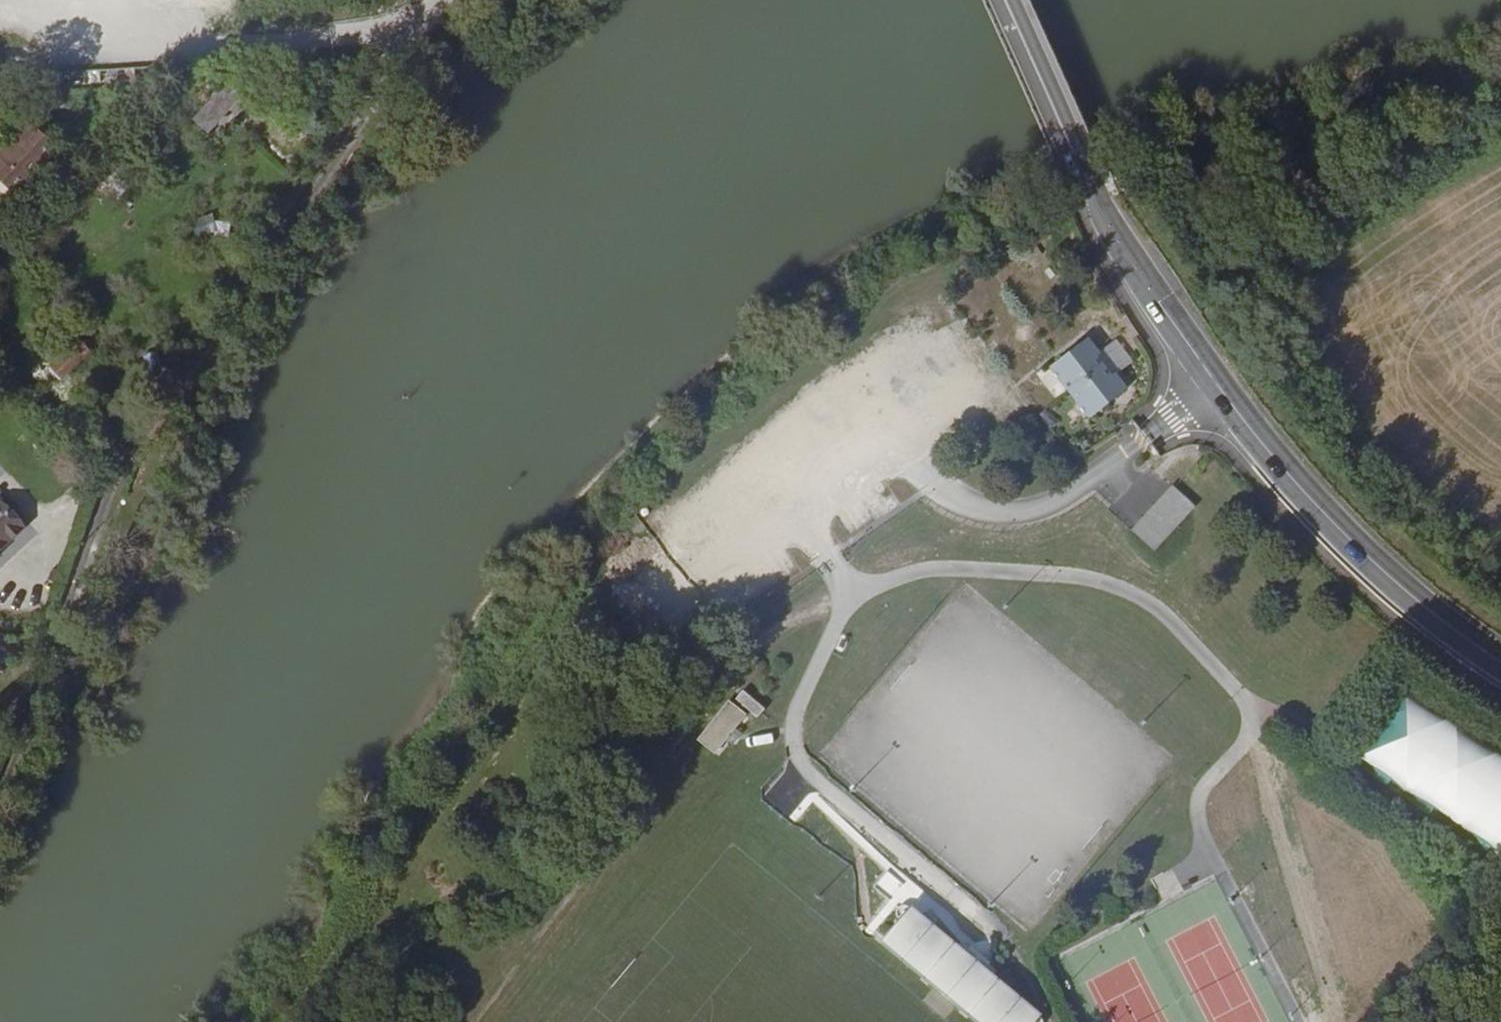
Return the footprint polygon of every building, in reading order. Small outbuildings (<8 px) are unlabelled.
[(133,69),(42,74),(42,88),(134,83),(133,69)] [(229,110),(242,96),(227,83),(193,120),(208,134),(229,110)] [(249,103),(242,96),(229,110),(236,118),(249,103)] [(28,121),(24,118),(0,145),(0,153),(28,121)] [(28,121),(0,153),(0,184),(15,197),(59,149),(28,121)] [(4,210),(15,197),(0,184),(0,206),(4,210)] [(40,355),(52,366),(78,340),(67,329),(40,355)] [(1128,388),(1116,372),(1113,374),(1096,355),(1100,351),(1089,337),(1051,366),(1090,416),(1128,388)] [(78,340),(52,366),(50,367),(62,379),(90,352),(78,340)] [(1173,483),(1148,512),(1133,528),(1155,548),(1168,534),(1196,504),(1173,483)] [(25,527),(0,501),(0,551),(25,527)] [(1406,682),(1357,756),(1500,853),(1500,745),(1406,682)] [(729,701),(700,737),(716,751),(745,714),(729,701)] [(1025,1021),(1035,1007),(996,974),(998,969),(962,941),(960,944),(918,910),(907,925),(1025,1021)] [(907,925),(899,919),(880,940),(978,1021),(1025,1021),(907,925)]
